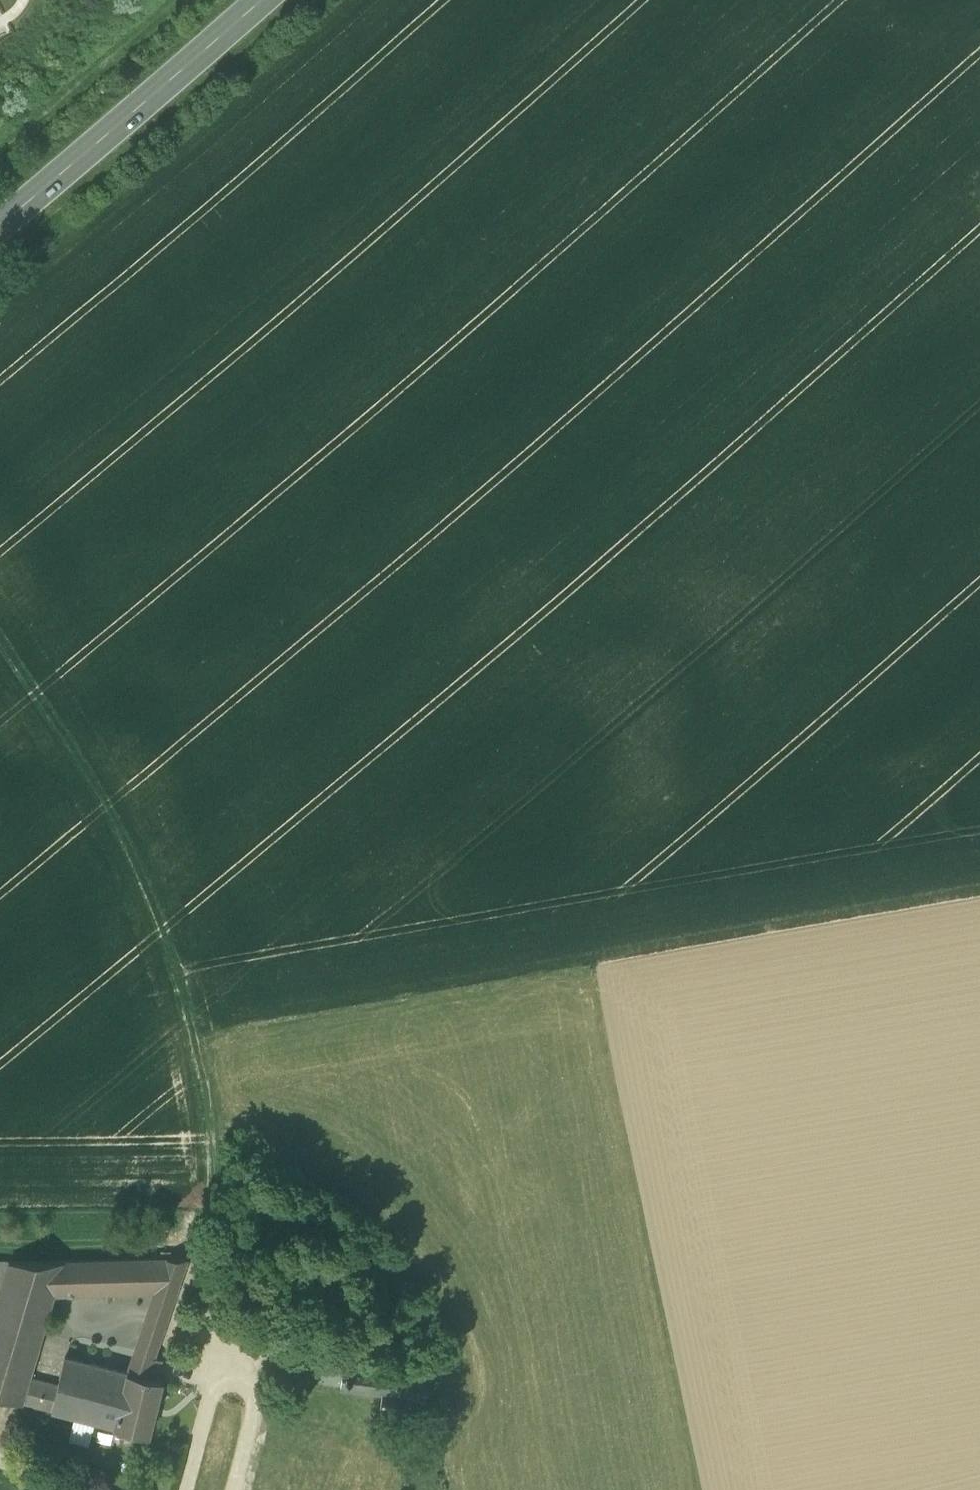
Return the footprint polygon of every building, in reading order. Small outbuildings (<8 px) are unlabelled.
[(23,1403),(30,1377),(55,1295),(154,1292),(148,1310),(168,1316),(188,1258),(186,1258),(9,1262),(0,1262),(0,1396),(23,1403)] [(163,1331),(168,1316),(148,1310),(143,1325),(163,1331)] [(155,1356),(163,1331),(143,1325),(127,1372),(156,1379),(162,1358),(155,1356)] [(52,1411),(150,1435),(163,1381),(156,1379),(127,1372),(65,1356),(58,1384),(52,1411)] [(381,1408),(402,1411),(409,1406),(410,1397),(427,1399),(431,1376),(344,1364),(341,1388),(383,1393),(381,1408)] [(58,1384),(30,1377),(23,1403),(52,1411),(58,1384)]
